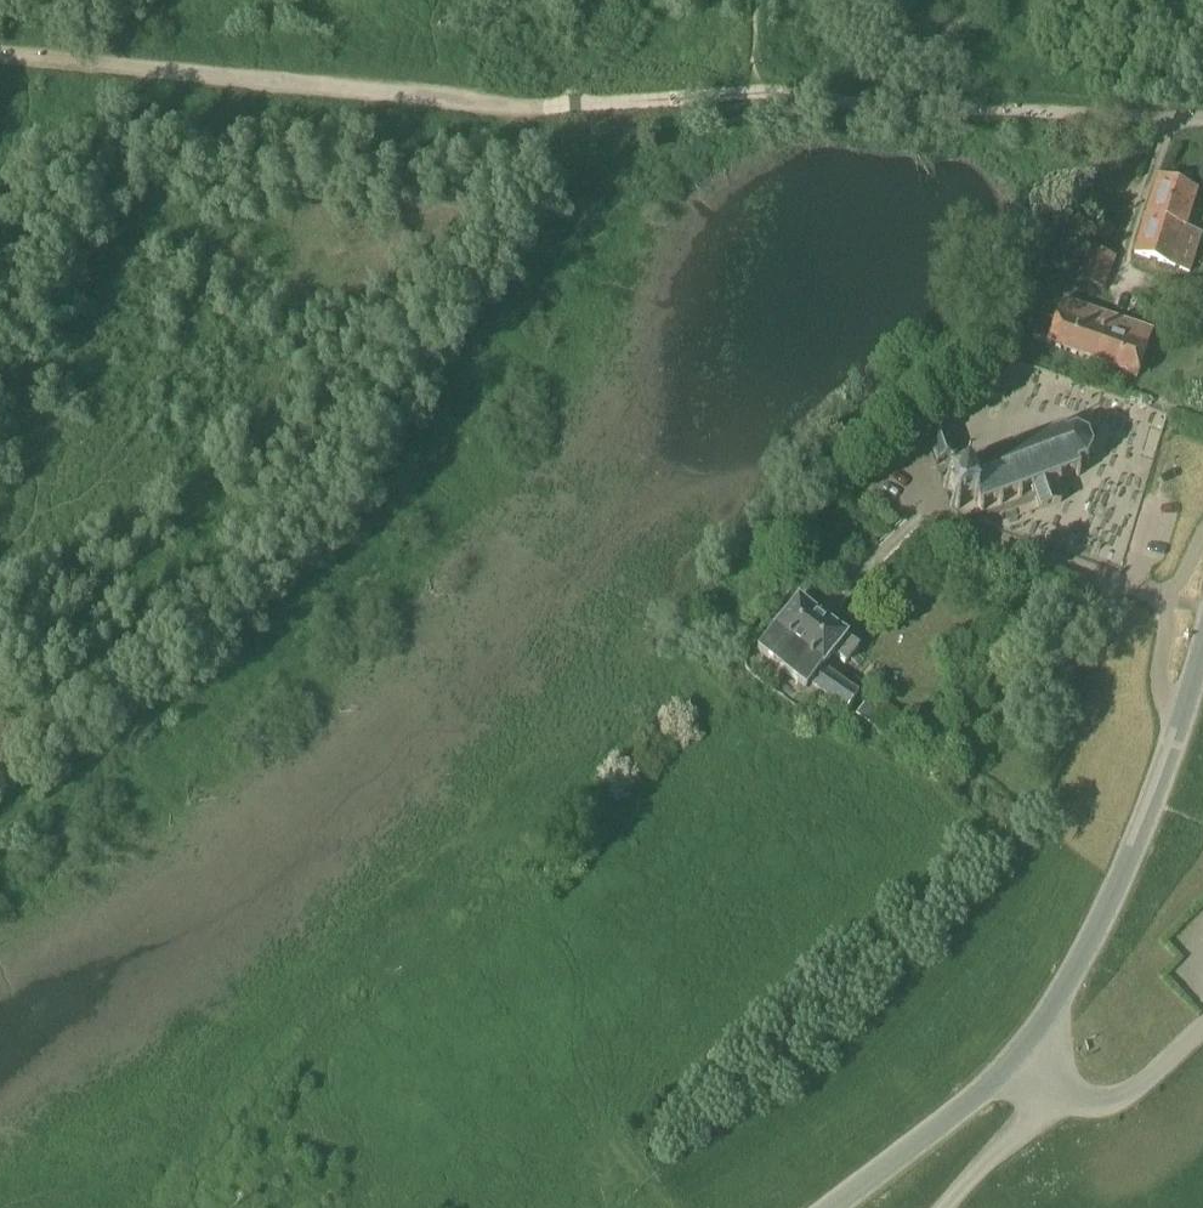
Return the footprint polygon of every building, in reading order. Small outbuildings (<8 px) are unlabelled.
[(1190,273),(1201,238),(1184,233),(1197,192),(1157,179),(1133,254),(1190,273)] [(1110,318),(1063,301),(1054,326),(1040,321),(1033,340),(1047,345),(1046,347),(1093,364),(1110,318)] [(1110,318),(1093,364),(1136,379),(1152,333),(1110,318)] [(938,460),(956,454),(948,432),(929,440),(938,460)] [(1065,437),(1063,432),(964,469),(967,478),(947,485),(956,507),(976,501),(980,510),(1031,490),(1039,512),(1061,504),(1054,481),(1077,472),(1076,468),(1086,465),(1092,452),(1087,440),(1074,434),(1065,437)] [(798,602),(758,654),(807,691),(810,687),(845,713),(859,694),(823,669),(822,668),(832,655),(845,665),(858,647),(856,646),(846,639),(811,612),(798,602)] [(870,696),(856,716),(884,736),(899,717),(870,696)]
